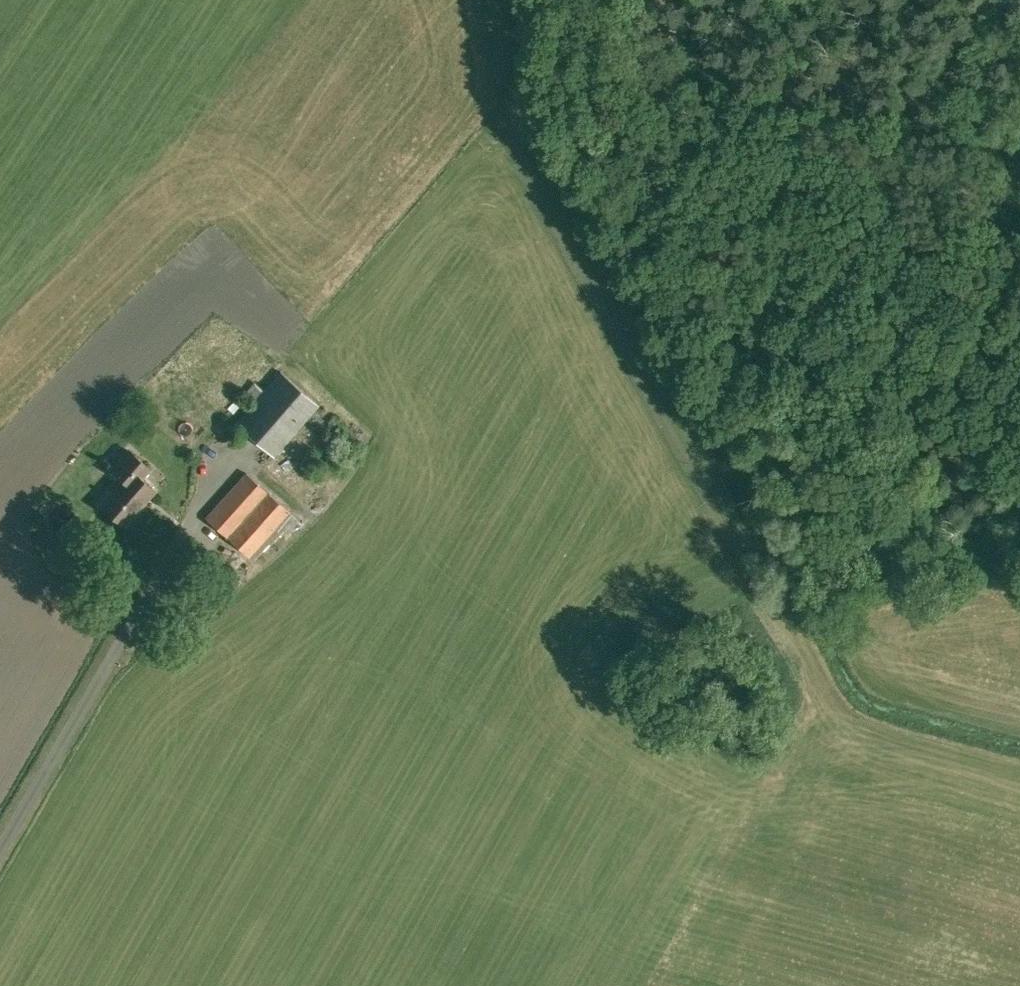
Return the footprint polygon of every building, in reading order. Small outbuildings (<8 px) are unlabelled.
[(274,457),(319,405),(279,370),(235,421),(274,457)] [(124,525),(153,490),(139,478),(148,468),(127,450),(110,470),(120,479),(99,504),(124,525)] [(299,520),(246,471),(204,518),(249,557),(279,524),(288,532),(299,520)]
